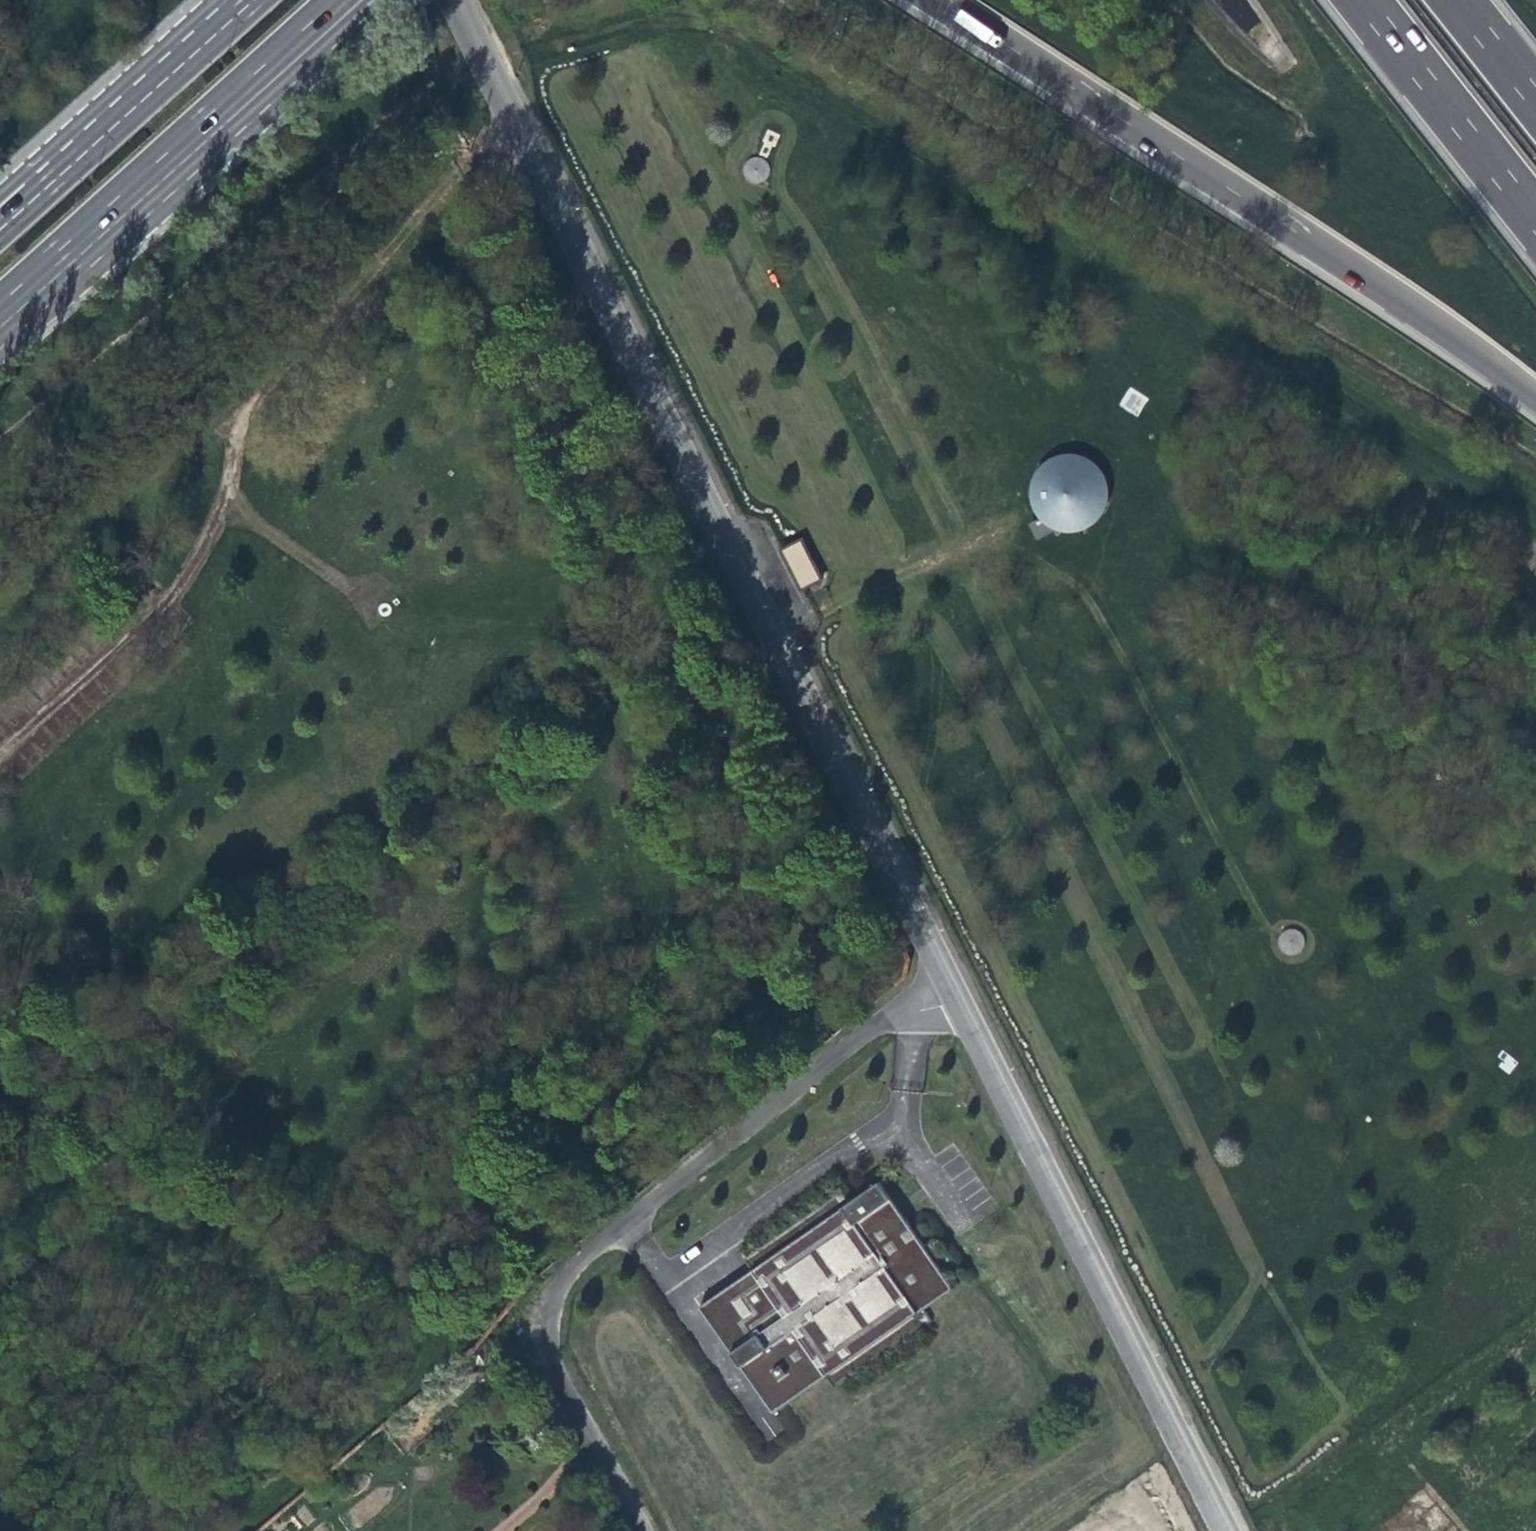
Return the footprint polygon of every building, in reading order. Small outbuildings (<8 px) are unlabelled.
[(1103,530),(1102,458),(1032,459),(1032,531),(1103,530)] [(800,590),(820,580),(801,541),(781,551),(800,590)] [(700,1307),(774,1413),(951,1291),(877,1185),(700,1307)]
